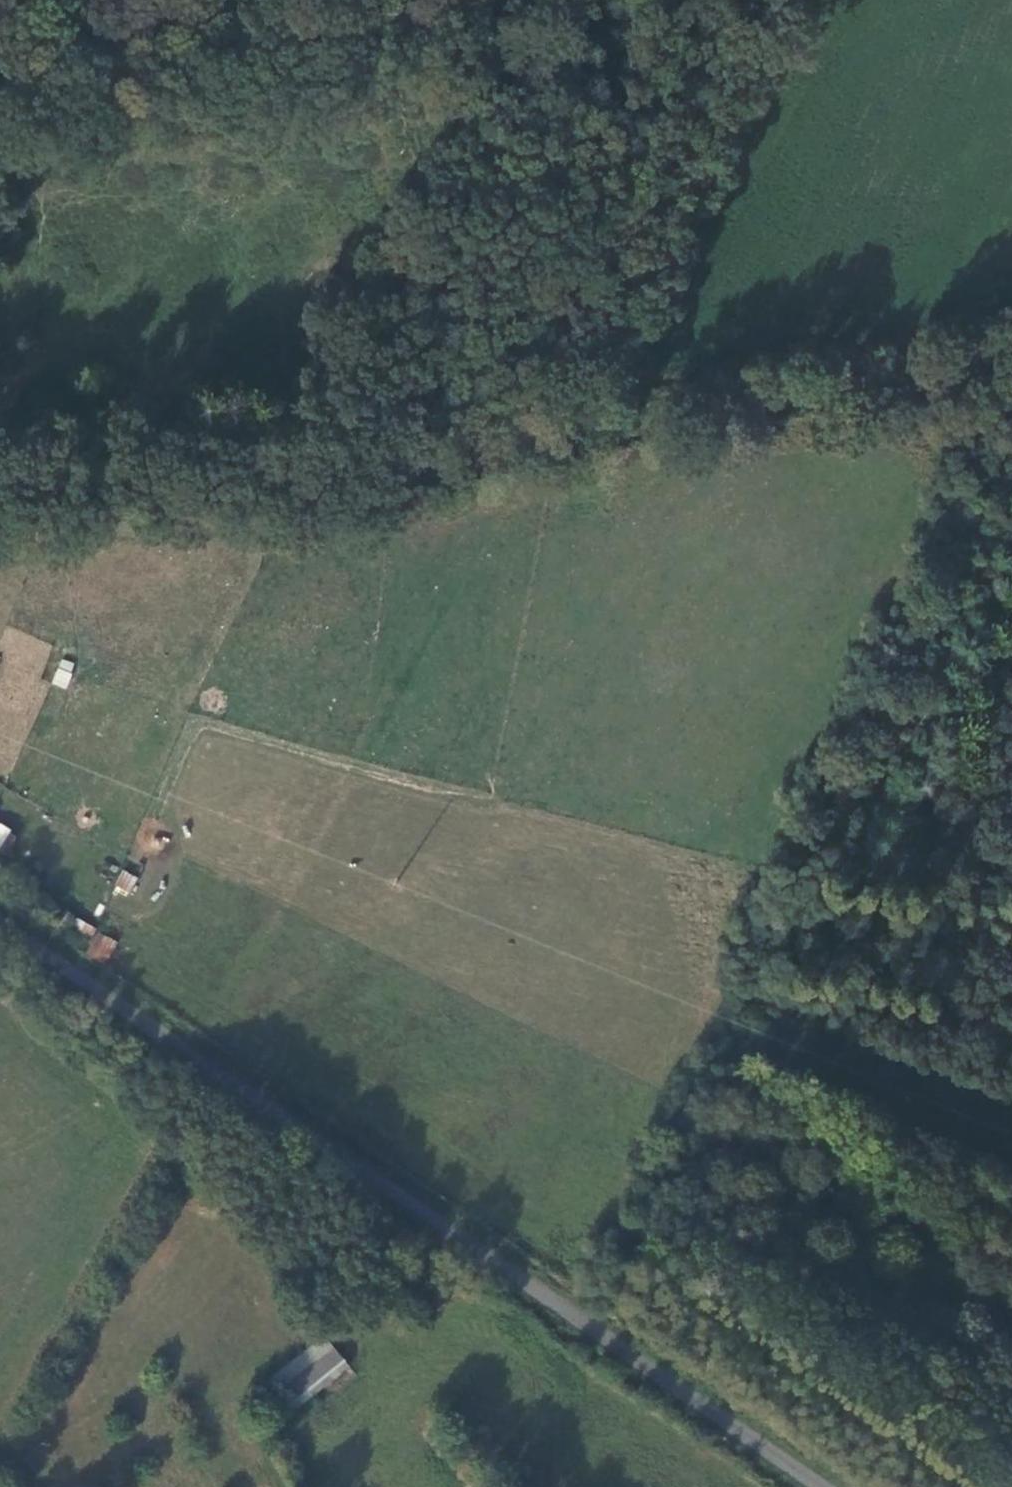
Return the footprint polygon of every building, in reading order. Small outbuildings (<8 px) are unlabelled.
[(68,688),(74,662),(59,658),(52,685),(68,688)] [(10,828),(0,823),(0,848),(10,828)] [(114,886),(129,893),(137,877),(122,870),(114,886)] [(97,932),(86,953),(106,963),(117,942),(97,932)] [(258,1389),(266,1401),(321,1356),(312,1345),(258,1389)] [(321,1356),(266,1401),(281,1420),(336,1375),(321,1356)]
